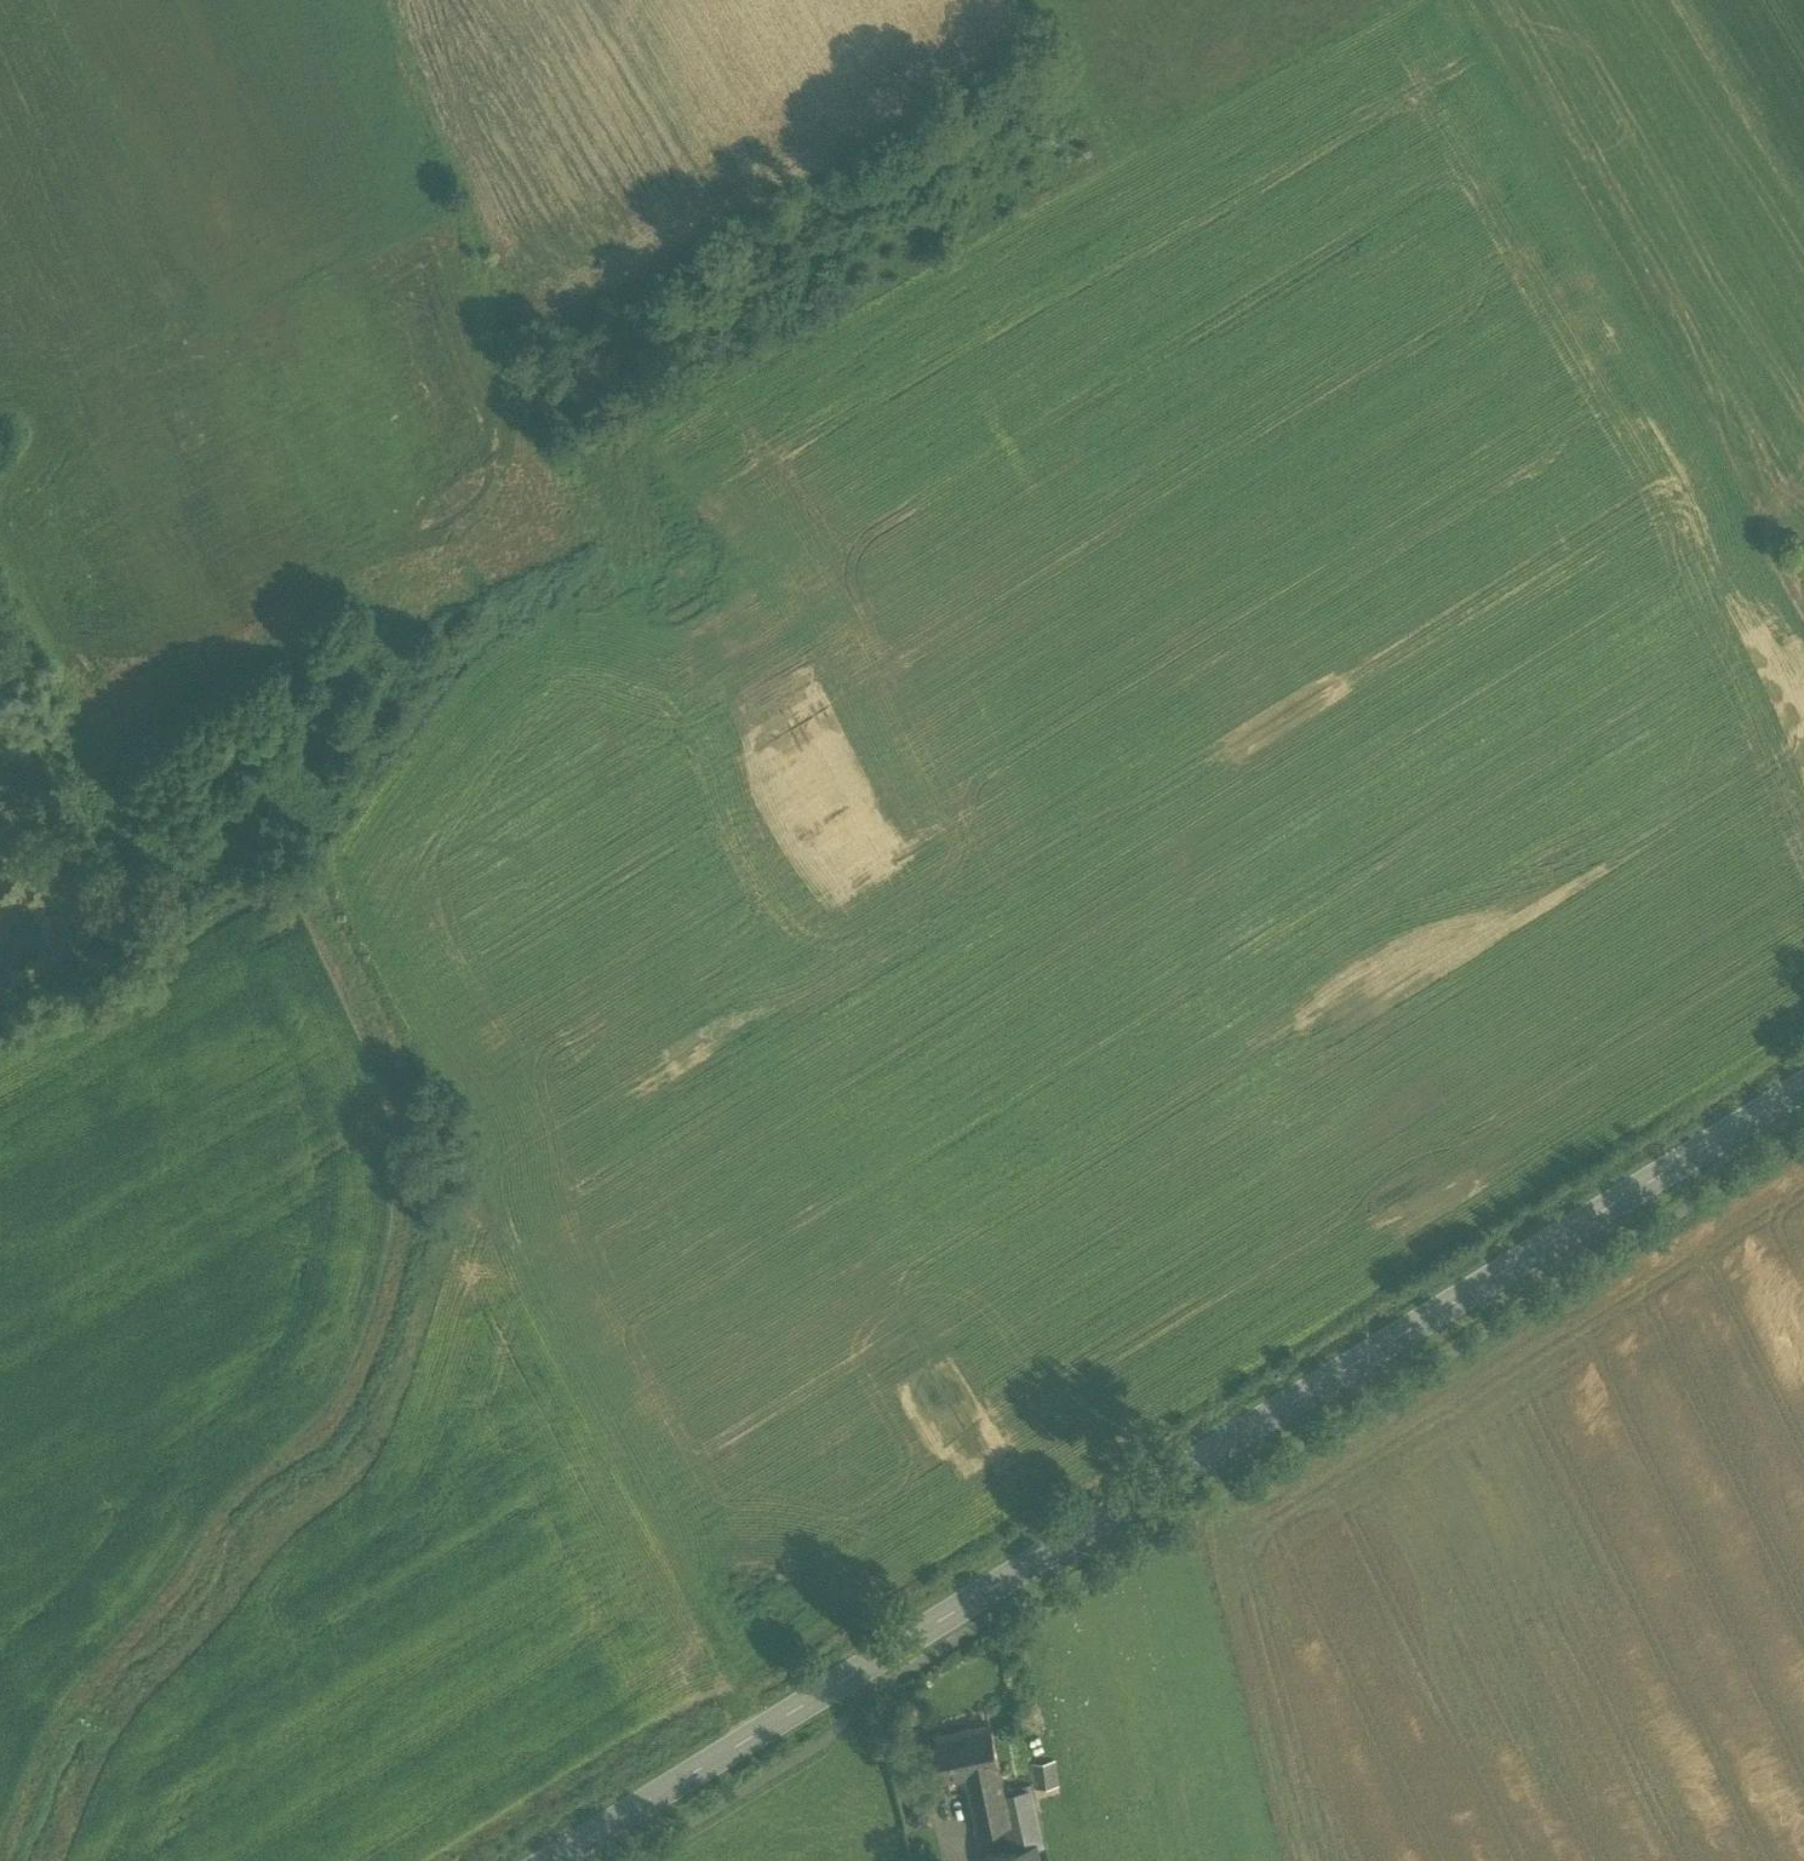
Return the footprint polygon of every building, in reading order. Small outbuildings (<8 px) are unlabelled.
[(990,1722),(936,1733),(944,1776),(967,1772),(998,1765),(999,1765),(990,1722)] [(998,1765),(967,1772),(978,1829),(1010,1823),(998,1765)] [(986,1854),(988,1860),(1037,1860),(1034,1844),(986,1854)]
